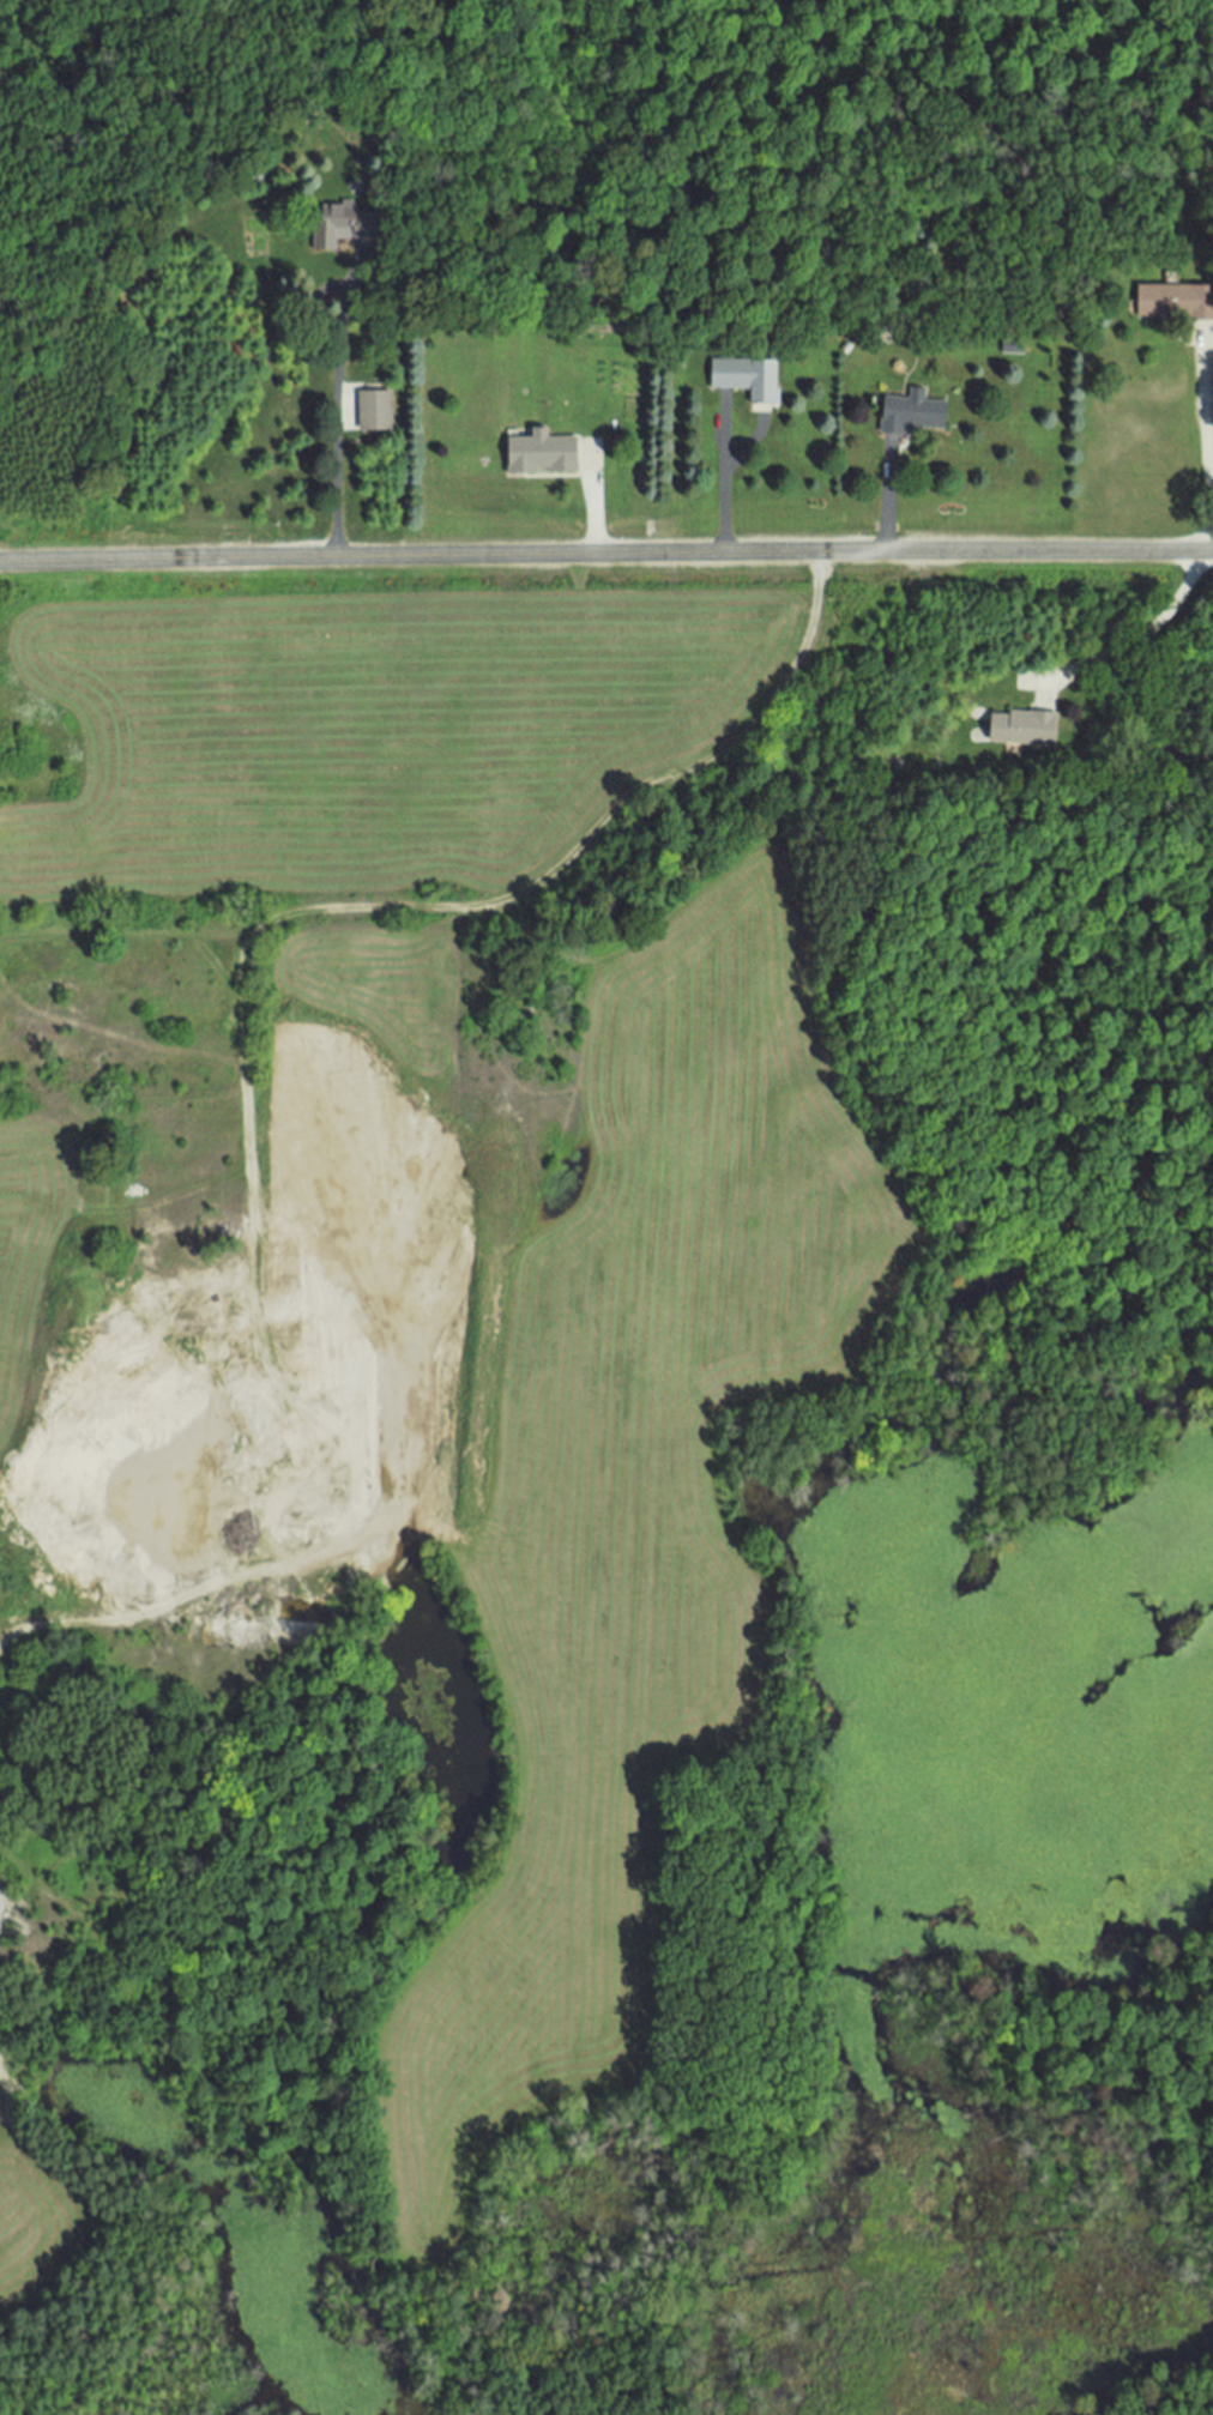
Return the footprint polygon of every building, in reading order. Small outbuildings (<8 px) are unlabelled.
[(377,215),(354,215),(354,206),(321,206),(320,229),(313,228),(312,253),(336,254),(337,242),(376,243),(377,215)] [(1137,287),(1136,320),(1212,322),(1212,288),(1137,287)] [(710,391),(749,392),(749,405),(776,406),(777,363),(711,361),(710,391)] [(883,399),(881,432),(944,435),(946,403),(925,402),(926,392),(909,391),(909,400),(883,399)] [(390,394),(358,394),(358,434),(391,433),(390,394)] [(576,439),(547,439),(547,431),(531,431),(531,440),(506,440),(506,475),(548,475),(548,476),(576,476),(576,439)] [(989,745),(1054,748),(1056,717),(991,714),(989,745)]
